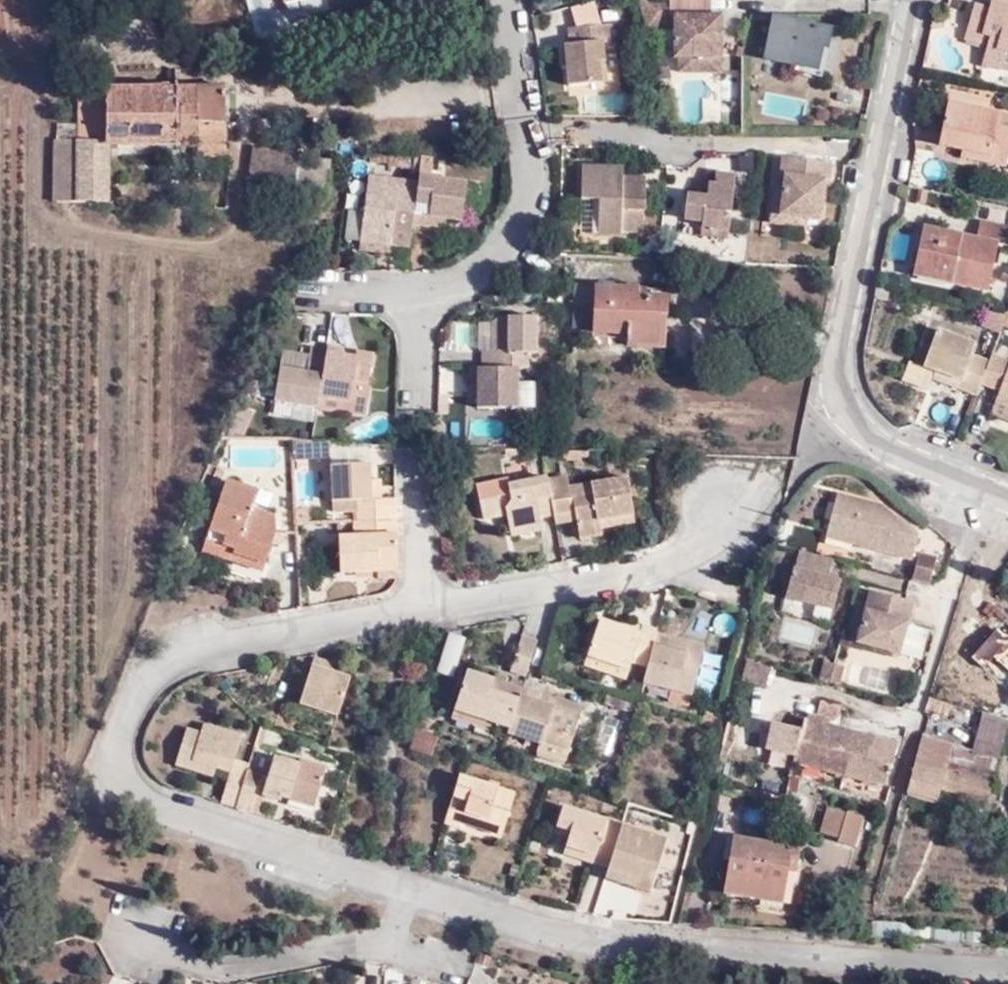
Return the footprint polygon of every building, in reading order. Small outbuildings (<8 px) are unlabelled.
[(601,26),(594,0),(570,7),(576,28),(601,26)] [(1007,64),(1007,5),(991,0),(990,0),(988,8),(973,4),(963,38),(986,44),(981,64),(999,69),(1001,62),(1007,64)] [(669,17),(669,1),(635,2),(642,27),(644,31),(673,31),(674,60),(678,59),(720,60),(720,27),(709,27),(709,17),(669,17)] [(720,16),(709,17),(709,27),(720,27),(720,16)] [(759,20),(749,18),(747,34),(755,35),(759,20)] [(829,31),(773,20),(763,67),(784,72),(787,65),(813,72),(819,48),(825,49),(829,31)] [(622,25),(601,26),(576,28),(569,28),(570,45),(572,64),(566,64),(567,86),(605,84),(602,43),(625,43),(622,25)] [(77,54),(76,94),(104,94),(104,87),(104,54),(77,54)] [(720,60),(678,59),(678,75),(721,74),(720,60)] [(652,62),(657,80),(669,79),(663,60),(652,62)] [(104,94),(76,94),(76,120),(54,119),(53,198),(110,200),(109,142),(197,143),(198,158),(227,159),(225,86),(104,87),(104,94)] [(995,113),(944,101),(935,144),(960,149),(986,155),(989,144),(1006,147),(1007,137),(1007,127),(993,124),(995,113)] [(995,113),(993,124),(1007,127),(1007,115),(995,113)] [(986,155),(960,149),(958,156),(1002,165),(1006,147),(989,144),(986,155)] [(331,162),(255,152),(250,181),(294,187),(292,205),(323,210),(331,162)] [(432,158),(421,158),(418,185),(413,227),(429,229),(429,219),(447,222),(460,224),(466,185),(429,180),(432,158)] [(786,193),(780,191),(773,191),(769,226),(797,230),(799,221),(817,224),(824,184),(827,183),(829,167),(781,160),(778,178),(782,178),(788,180),(786,193)] [(622,183),(623,176),(623,167),(582,166),(582,199),(601,199),(600,235),(623,236),(623,233),(643,233),(644,210),(646,210),(646,185),(622,183)] [(703,228),(729,231),(735,176),(715,174),(714,186),(709,185),(708,191),(708,197),(701,197),(687,197),(685,221),(703,222),(703,228)] [(646,176),(623,176),(622,183),(646,185),(646,176)] [(782,178),(780,191),(786,193),(788,180),(782,178)] [(390,246),(410,249),(413,227),(418,185),(368,179),(360,243),(390,246)] [(445,231),(447,222),(429,219),(429,229),(445,231)] [(963,289),(988,294),(998,248),(1006,250),(1007,242),(1007,231),(979,225),(975,241),(925,230),(916,268),(953,275),(952,278),(965,282),(963,289)] [(728,239),(729,231),(703,228),(701,238),(728,239)] [(389,256),(390,246),(360,243),(359,252),(389,256)] [(914,279),(963,289),(965,282),(952,278),(953,275),(916,268),(914,279)] [(591,302),(592,286),(573,285),(573,301),(591,302)] [(666,289),(592,286),(591,302),(573,301),(571,334),(625,335),(656,335),(657,316),(665,315),(666,289)] [(1004,316),(985,312),(982,327),(1002,332),(1007,317),(1004,316)] [(519,369),(528,369),(528,354),(537,355),(538,318),(499,318),(493,325),(494,354),(483,354),(483,369),(519,369)] [(941,381),(977,394),(981,386),(990,362),(972,354),(976,344),(939,329),(925,365),(935,369),(944,372),(941,381)] [(655,345),(656,335),(625,335),(624,344),(655,345)] [(345,403),(343,414),(366,418),(371,392),(367,391),(373,356),(357,353),(356,359),(355,365),(342,362),(343,358),(344,352),(328,349),(327,352),(320,400),(345,403)] [(275,405),(318,411),(320,400),(327,352),(311,350),(308,373),(308,377),(300,376),(301,371),(281,368),(275,405)] [(981,386),(997,391),(993,401),(1007,407),(1007,364),(992,357),(990,362),(981,386)] [(517,411),(519,369),(483,369),(470,369),(470,388),(479,389),(479,396),(479,410),(517,411)] [(933,377),(941,381),(944,372),(935,369),(933,377)] [(320,400),(318,411),(343,414),(345,403),(320,400)] [(993,401),(989,413),(1007,421),(1007,407),(993,401)] [(395,523),(395,500),(379,501),(370,502),(369,483),(367,468),(330,470),(331,507),(353,506),(353,525),(395,523)] [(566,475),(545,478),(551,513),(574,509),(576,518),(579,536),(602,531),(601,524),(600,516),(633,510),(627,474),(590,481),(591,492),(571,496),(568,485),(566,475)] [(545,478),(544,476),(510,482),(509,477),(476,483),(483,516),(498,514),(496,506),(507,505),(507,513),(509,525),(540,521),(538,515),(551,513),(545,478)] [(223,481),(203,538),(234,549),(232,553),(264,564),(275,532),(272,518),(248,509),(254,491),(223,481)] [(590,481),(568,485),(571,496),(591,492),(590,481)] [(370,502),(379,501),(378,483),(369,483),(370,502)] [(919,537),(909,529),(904,535),(894,530),(901,521),(884,507),(838,493),(827,530),(854,537),(852,544),(912,560),(919,537)] [(496,506),(498,514),(507,513),(507,505),(496,506)] [(551,513),(553,522),(576,518),(574,509),(551,513)] [(600,516),(601,524),(635,518),(633,510),(600,516)] [(541,528),(540,521),(509,525),(510,534),(541,528)] [(904,535),(909,529),(901,521),(894,530),(904,535)] [(395,564),(395,523),(353,525),(354,540),(339,540),(341,576),(380,575),(379,564),(395,564)] [(826,536),(852,544),(854,537),(827,530),(826,536)] [(234,549),(203,538),(199,551),(261,573),(264,564),(232,553),(234,549)] [(834,561),(799,552),(785,597),(833,611),(841,582),(829,579),(834,561)] [(911,582),(928,586),(936,560),(919,555),(911,582)] [(396,574),(395,564),(379,564),(380,575),(396,574)] [(896,654),(903,626),(910,602),(870,591),(855,642),(896,654)] [(640,634),(643,629),(620,621),(619,628),(640,634)] [(657,633),(657,631),(643,626),(643,629),(640,634),(619,628),(600,622),(588,657),(630,671),(632,663),(647,668),(654,642),(657,633)] [(922,631),(903,626),(896,654),(914,660),(922,631)] [(685,642),(657,633),(654,642),(681,651),(685,642)] [(534,644),(521,638),(509,672),(523,677),(534,644)] [(643,683),(692,696),(706,648),(685,642),(681,651),(654,642),(647,668),(643,683)] [(630,671),(588,657),(585,667),(628,679),(630,671)] [(297,706),(336,719),(347,681),(334,677),(328,675),(330,667),(312,661),(297,706)] [(823,661),(818,681),(839,686),(843,666),(823,661)] [(746,663),(742,681),(766,688),(771,669),(746,663)] [(336,669),(330,667),(328,675),(334,677),(336,669)] [(507,729),(519,690),(465,674),(454,711),(496,725),(507,729)] [(643,683),(641,691),(689,706),(692,696),(643,683)] [(507,729),(506,734),(539,743),(567,752),(582,708),(551,698),(547,711),(536,709),(540,694),(520,689),(519,690),(507,729)] [(551,698),(540,694),(536,709),(547,711),(551,698)] [(817,714),(821,701),(801,696),(796,714),(807,717),(813,719),(815,713),(817,714)] [(821,700),(821,701),(817,714),(815,713),(813,719),(807,717),(796,762),(884,785),(898,741),(836,727),(841,705),(821,700)] [(493,734),(496,725),(454,711),(451,720),(493,734)] [(1007,729),(1007,719),(984,711),(973,750),(1000,758),(1007,729)] [(224,805),(238,809),(249,773),(237,768),(245,738),(207,727),(204,736),(190,731),(179,766),(205,774),(208,767),(218,770),(234,775),(224,805)] [(439,739),(420,734),(414,755),(432,761),(439,739)] [(966,776),(973,750),(925,735),(908,792),(937,801),(939,797),(942,787),(987,800),(992,783),(966,776)] [(567,752),(539,743),(537,751),(565,759),(567,752)] [(992,783),(1000,758),(973,750),(966,776),(992,783)] [(794,760),(777,755),(772,772),(790,776),(794,760)] [(271,780),(265,797),(282,803),(284,798),(286,791),(292,792),(290,799),(317,808),(328,769),(303,761),(301,765),(277,759),(271,780)] [(208,767),(205,774),(215,778),(218,770),(208,767)] [(238,809),(254,814),(260,795),(265,778),(249,773),(238,809)] [(791,777),(787,793),(816,801),(822,786),(791,777)] [(265,778),(260,795),(265,797),(271,780),(265,778)] [(460,779),(444,831),(460,835),(462,832),(464,828),(504,838),(516,797),(460,779)] [(942,787),(939,797),(984,810),(987,800),(942,787)] [(607,873),(622,824),(563,805),(558,826),(572,831),(571,837),(566,852),(594,861),(592,868),(607,873)] [(841,838),(848,812),(830,807),(822,832),(841,838)] [(864,817),(848,812),(841,838),(840,842),(855,847),(864,817)] [(640,829),(622,824),(607,873),(606,877),(623,882),(626,873),(655,883),(668,838),(653,833),(651,840),(637,835),(640,829)] [(572,831),(558,826),(557,831),(571,837),(572,831)] [(464,828),(462,832),(502,844),(504,838),(464,828)] [(653,833),(640,829),(637,835),(651,840),(653,833)] [(790,868),(798,869),(801,848),(735,839),(724,896),(792,905),(794,890),(787,889),(790,868)] [(564,859),(592,868),(594,861),(566,852),(564,859)] [(794,890),(798,869),(790,868),(787,889),(794,890)] [(626,873),(623,882),(622,889),(650,897),(655,883),(626,873)] [(805,891),(794,890),(792,905),(802,906),(805,891)]
